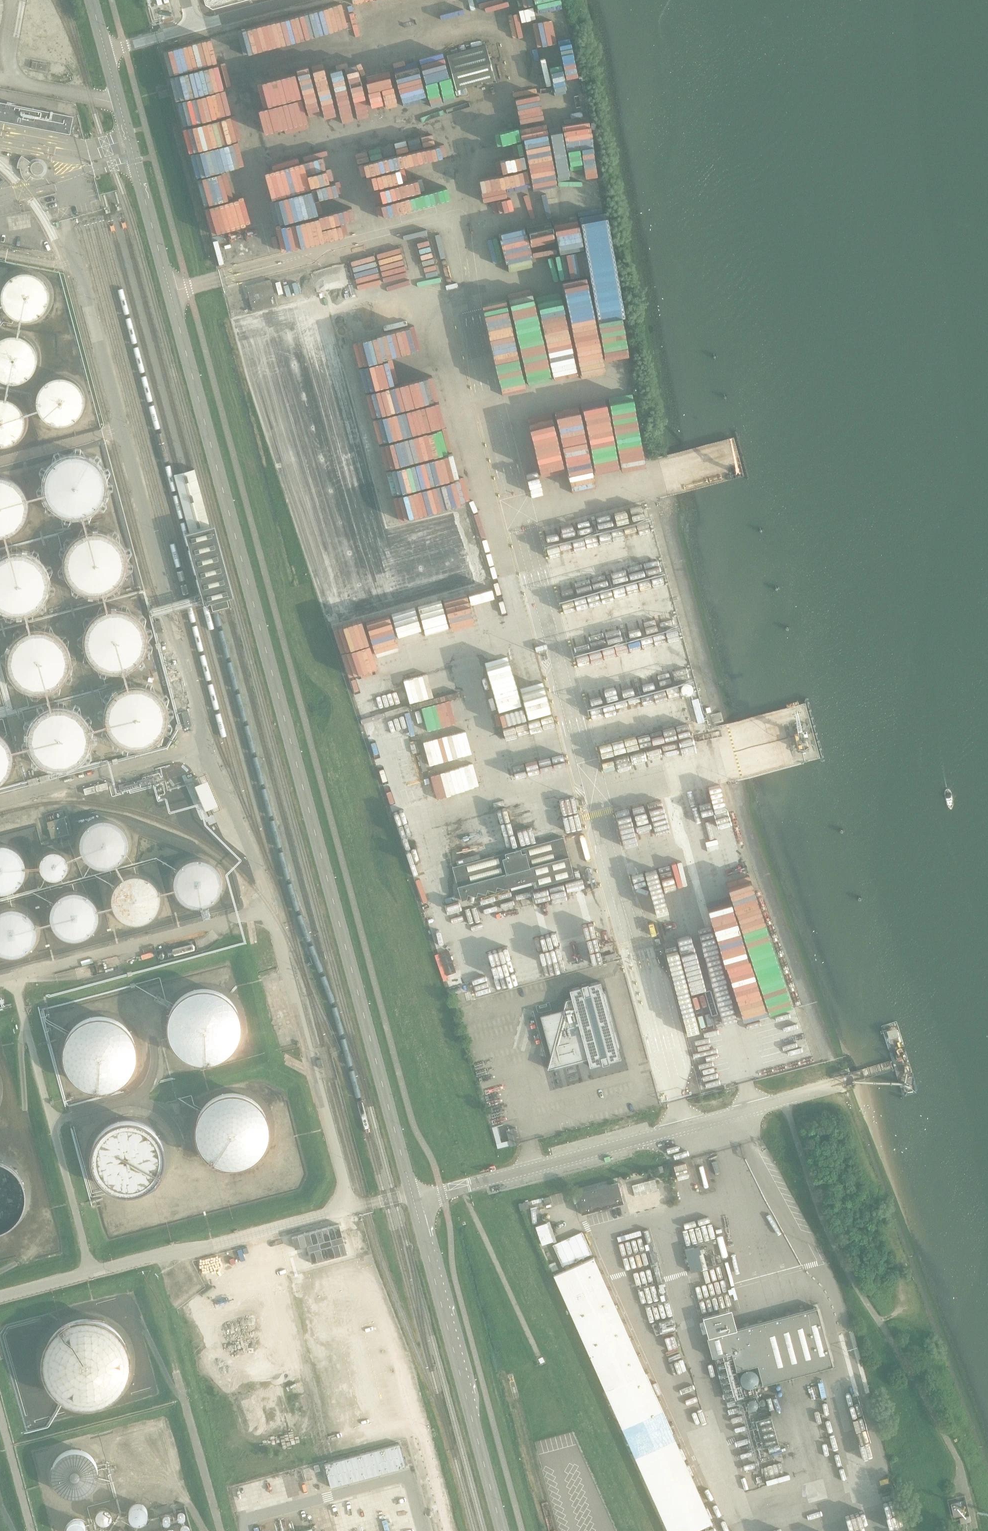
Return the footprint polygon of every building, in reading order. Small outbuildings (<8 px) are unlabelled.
[(303,32),(344,24),(345,27),(370,22),(369,14),(396,8),(394,0),(351,0),(325,6),(325,8),(299,14),(303,32)] [(245,58),(251,84),(296,75),(288,41),(301,38),(297,17),(247,27),(254,56),(245,58)] [(561,58),(575,55),(566,17),(554,20),(557,36),(544,39),(544,42),(530,45),(536,69),(562,63),(561,58)] [(442,39),(418,44),(421,59),(435,56),(442,90),(452,88),(450,78),(444,79),(444,75),(449,74),(442,39)] [(395,79),(406,76),(398,41),(387,44),(395,79)] [(378,69),(389,66),(385,47),(373,49),(378,69)] [(486,47),(446,58),(456,92),(495,82),(486,47)] [(403,55),(415,97),(426,94),(415,52),(403,55)] [(375,60),(363,61),(365,86),(377,84),(375,60)] [(47,65),(32,62),(31,69),(46,71),(47,65)] [(348,68),(353,86),(365,83),(360,64),(348,68)] [(312,75),(300,77),(306,110),(317,108),(312,75)] [(323,101),(329,100),(325,76),(316,77),(320,103),(324,103),(323,101)] [(158,92),(159,94),(160,99),(168,96),(167,90),(158,92)] [(70,135),(73,117),(1,102),(0,106),(0,121),(70,135)] [(580,229),(604,226),(591,122),(567,125),(580,229)] [(514,178),(554,176),(552,128),(538,128),(538,134),(525,135),(526,151),(513,151),(514,178)] [(277,156),(296,151),(294,142),(291,142),(289,134),(290,133),(289,130),(272,134),(277,156)] [(385,138),(373,141),(380,177),(405,172),(397,131),(384,134),(385,138)] [(485,188),(498,187),(495,153),(481,154),(480,146),(468,147),(472,190),(485,189),(485,188)] [(322,175),(333,172),(327,147),(315,150),(322,175)] [(567,159),(566,155),(562,156),(561,151),(555,152),(557,161),(567,159)] [(499,177),(511,176),(510,152),(498,152),(499,177)] [(44,171),(44,168),(44,166),(43,164),(41,162),(39,161),(36,161),(34,162),(32,164),(28,160),(21,156),(21,157),(20,158),(19,159),(19,161),(18,162),(18,163),(17,165),(17,166),(17,168),(20,168),(20,170),(20,171),(21,173),(21,175),(22,176),(23,178),(24,179),(25,180),(26,181),(31,176),(32,177),(33,178),(34,178),(35,179),(37,179),(38,179),(39,179),(40,178),(41,178),(42,178),(41,174),(43,173),(44,171)] [(299,157),(266,164),(271,188),(304,181),(299,157)] [(335,175),(347,173),(346,159),(334,161),(335,175)] [(306,174),(318,173),(317,160),(305,160),(306,174)] [(349,161),(349,174),(361,174),(361,161),(349,161)] [(301,197),(308,196),(305,183),(298,185),(301,197)] [(320,235),(313,209),(279,217),(286,244),(320,235)] [(474,226),(481,259),(503,255),(499,235),(497,222),(486,224),(488,236),(487,236),(488,242),(481,243),(478,225),(474,226)] [(556,225),(557,238),(580,237),(579,223),(556,225)] [(235,247),(234,227),(216,228),(218,249),(235,247)] [(386,285),(410,280),(399,232),(375,238),(386,285)] [(48,293),(48,288),(46,284),(44,279),(41,275),(37,272),(33,270),(29,268),(24,268),(18,268),(14,269),(10,272),(7,274),(3,279),(0,283),(0,284),(0,302),(2,306),(5,310),(9,313),(13,316),(17,317),(22,318),(25,317),(31,316),(35,315),(39,311),(43,308),(46,304),(47,298),(48,293)] [(246,286),(253,311),(277,305),(270,279),(246,286)] [(515,331),(539,327),(535,303),(543,301),(542,296),(558,293),(556,283),(532,287),(533,289),(507,293),(510,310),(499,312),(500,320),(488,322),(493,352),(518,348),(515,331)] [(433,322),(410,327),(420,372),(425,371),(423,365),(429,364),(431,373),(444,370),(433,322)] [(37,356),(37,352),(35,347),(33,342),(30,339),(27,336),(22,334),(18,332),(13,331),(8,332),(4,333),(0,335),(0,377),(2,379),(8,380),(12,381),(17,380),(22,379),(25,377),(30,374),(33,370),(35,365),(37,361),(37,357),(37,356)] [(347,348),(343,349),(344,359),(354,357),(351,340),(345,341),(347,348)] [(84,398),(84,397),(84,393),(83,389),(80,384),(77,381),(74,378),(70,376),(67,375),(61,375),(57,375),(52,377),(49,379),(45,382),(43,385),(41,389),(40,393),(39,397),(40,401),(41,406),(43,410),(46,413),(49,416),(52,418),(56,419),(60,420),(65,420),(70,419),(74,416),(77,414),(80,410),(82,407),(84,402),(84,398)] [(633,390),(609,394),(620,459),(634,456),(633,451),(643,449),(633,390)] [(24,418),(24,414),(23,409),(20,405),(17,401),(14,398),(10,396),(6,394),(1,393),(0,394),(0,442),(4,442),(9,440),(13,438),(17,435),(20,431),(22,427),(24,422),(24,418)] [(106,484),(106,483),(105,477),(104,472),(101,467),(98,462),(94,459),(89,456),(83,454),(76,453),(70,453),(65,454),(60,457),(55,460),(51,465),(48,471),(46,477),(45,482),(45,487),(47,494),(49,498),(52,503),(56,507),(59,509),(63,511),(67,512),(74,514),(80,513),(85,512),(91,509),(97,505),(100,501),(103,495),(105,489),(106,484)] [(175,474),(173,474),(189,532),(185,533),(204,603),(209,602),(211,602),(213,609),(218,608),(227,605),(229,605),(227,597),(230,597),(233,596),(214,525),(211,526),(195,469),(190,470),(182,472),(175,474)] [(29,504),(28,498),(27,492),(24,487),(20,482),(15,478),(10,475),(4,474),(0,473),(0,535),(4,534),(10,533),(15,530),(20,526),(24,521),(27,516),(28,510),(29,505),(29,504)] [(476,510),(468,473),(459,475),(460,478),(446,481),(453,515),(476,510)] [(484,497),(499,495),(497,484),(483,486),(484,497)] [(125,561),(124,555),(123,550),(120,544),(116,540),(114,538),(111,536),(105,533),(100,531),(95,531),(89,531),(84,533),(78,536),(75,538),(73,540),(70,544),(67,550),(65,556),(65,561),(65,567),(67,573),(70,578),(73,582),(77,585),(82,588),(86,590),(89,591),(94,591),(99,591),(105,589),(110,587),(115,583),(119,579),(122,573),(124,568),(125,561)] [(49,582),(48,576),(47,570),(44,565),(41,560),(36,556),(30,553),(27,552),(24,551),(19,550),(12,551),(6,553),(2,555),(0,556),(0,608),(5,610),(8,612),(12,613),(17,613),(23,613),(29,611),(34,609),(39,605),(43,600),(46,595),(48,589),(49,582)] [(433,559),(440,598),(464,594),(457,555),(433,559)] [(484,567),(463,574),(464,577),(471,574),(473,578),(477,577),(481,587),(490,584),(484,567)] [(322,585),(328,608),(366,597),(362,584),(364,584),(361,574),(322,585)] [(147,640),(147,639),(146,633),(144,627),(142,622),(139,618),(137,616),(132,612),(127,609),(122,608),(114,607),(108,608),(102,610),(97,613),(92,617),(88,623),(85,628),(84,633),(83,640),(84,646),(85,651),(88,657),(92,661),(96,665),(101,668),(106,670),(109,670),(114,671),(120,670),(126,669),(131,666),(134,664),(137,662),(141,657),(144,651),(146,646),(147,640)] [(335,624),(349,674),(393,662),(386,636),(389,635),(382,611),(335,624)] [(69,661),(69,660),(69,654),(67,648),(65,645),(64,642),(60,638),(55,634),(51,632),(46,630),(40,629),(34,629),(28,631),(23,633),(17,637),(13,642),(10,647),(8,652),(8,659),(8,665),(9,670),(11,675),(15,681),(20,685),(25,688),(31,690),(37,691),(44,690),(47,690),(51,688),(56,686),(60,683),(63,678),(67,673),(69,667),(69,661)] [(537,653),(515,658),(522,690),(545,685),(537,653)] [(404,678),(411,707),(432,703),(430,697),(443,694),(437,670),(404,678)] [(180,679),(172,682),(175,696),(185,694),(180,679)] [(166,716),(166,715),(165,709),(163,703),(161,698),(157,693),(153,690),(148,687),(141,685),(136,684),(130,685),(123,687),(118,690),(114,693),(110,697),(107,703),(106,708),(105,714),(105,720),(107,725),(109,730),(113,735),(117,739),(122,742),(126,744),(130,745),(134,745),(141,745),(146,744),(152,741),(156,737),(160,732),(163,727),(165,722),(166,716)] [(90,738),(90,737),(90,732),(88,726),(85,720),(82,716),(77,712),(72,709),(69,707),(65,707),(60,706),(54,706),(47,708),(42,711),(37,715),(35,717),(33,720),(30,726),(28,731),(28,737),(28,743),(30,749),(33,755),(36,759),(41,763),(46,766),(49,767),(53,768),(58,769),(64,768),(71,766),(76,764),(81,760),(85,755),(88,750),(90,744),(90,738)] [(189,713),(182,714),(186,728),(193,727),(189,713)] [(12,757),(12,751),(10,746),(7,741),(4,736),(0,733),(0,782),(3,779),(7,775),(10,769),(12,763),(12,758),(12,757)] [(187,760),(162,768),(169,789),(187,783),(184,774),(191,772),(187,760)] [(437,791),(446,790),(444,772),(435,773),(437,791)] [(218,807),(210,779),(196,783),(204,811),(218,807)] [(64,817),(47,822),(51,838),(69,833),(64,817)] [(127,845),(127,841),(127,836),(125,832),(123,828),(120,824),(117,821),(112,819),(108,817),(103,817),(99,817),(94,818),(90,820),(86,823),(83,827),(81,831),(79,835),(78,840),(78,844),(79,849),(81,853),(84,857),(87,860),(91,863),(95,865),(100,866),(104,866),(109,865),(113,863),(117,861),(121,858),(124,854),(126,850),(127,845)] [(563,837),(452,866),(461,900),(466,899),(467,894),(470,882),(501,874),(504,888),(533,880),(534,887),(574,876),(563,837)] [(27,867),(26,862),(25,857),(23,853),(20,849),(16,846),(12,844),(7,842),(3,842),(0,842),(0,892),(3,892),(8,891),(12,890),(16,887),(20,884),(23,880),(25,876),(26,871),(27,867)] [(68,867),(68,865),(68,862),(67,859),(66,856),(64,854),(62,852),(60,851),(57,850),(54,850),(51,850),(48,850),(46,852),(43,853),(41,855),(40,858),(39,860),(38,863),(38,866),(39,869),(40,872),(41,874),(43,876),(46,878),(48,879),(51,880),(54,880),(57,879),(60,878),(62,877),(64,875),(66,873),(67,870),(68,867)] [(221,886),(221,881),(221,877),(219,872),(217,868),(214,865),(211,861),(207,859),(203,857),(198,857),(194,857),(189,858),(185,859),(181,862),(178,865),(175,869),(173,873),(172,877),(172,882),(172,886),(173,890),(175,895),(178,898),(182,901),(185,903),(190,905),(194,906),(199,906),(203,905),(208,903),(211,901),(215,898),(217,894),(219,890),(221,886)] [(159,902),(159,897),(158,892),(157,888),(155,884),(152,880),(148,877),(144,875),(139,873),(135,873),(130,873),(125,874),(121,876),(117,879),(114,883),(112,887),(110,891),(109,896),(109,900),(110,905),(112,909),(115,913),(118,917),(122,919),(126,921),(131,922),(136,922),(140,922),(145,920),(149,918),(152,914),(155,911),(157,906),(159,902)] [(99,913),(98,908),(97,903),(94,898),(91,895),(88,892),(84,890),(79,889),(74,888),(70,889),(65,890),(61,892),(57,895),(54,899),(52,903),(50,908),(50,913),(50,918),(52,922),(54,926),(57,930),(61,934),(65,936),(70,937),(74,937),(79,937),(82,936),(87,934),(91,931),(95,927),(97,923),(98,919),(99,913)] [(38,931),(38,926),(37,922),(35,918),(32,914),(28,911),(24,908),(20,907),(15,906),(10,906),(6,907),(1,909),(0,910),(0,952),(5,954),(9,955),(14,956),(19,955),(23,954),(27,951),(31,948),(34,945),(36,940),(38,936),(38,931)] [(564,971),(604,961),(601,949),(588,952),(588,950),(560,957),(564,971)] [(563,1009),(539,1015),(551,1057),(547,1069),(554,1067),(554,1068),(588,1059),(590,1066),(620,1058),(600,981),(569,989),(571,998),(566,999),(563,1009)] [(240,1031),(241,1025),(241,1019),(240,1014),(238,1008),(235,1003),(232,999),(228,995),(223,992),(218,989),(213,987),(207,986),(201,986),(196,987),(190,989),(185,991),(180,994),(176,998),(173,1003),(170,1008),(168,1013),(167,1019),(167,1024),(167,1030),(169,1035),(171,1041),(174,1045),(178,1050),(182,1053),(187,1056),(192,1059),(198,1060),(203,1060),(209,1060),(215,1059),(220,1057),(225,1054),(229,1050),(233,1046),(236,1041),(239,1036),(240,1031)] [(137,1055),(138,1050),(137,1044),(136,1038),(133,1033),(130,1028),(127,1024),(122,1020),(117,1017),(112,1015),(107,1014),(101,1013),(95,1014),(90,1015),(84,1017),(79,1020),(75,1023),(71,1027),(68,1032),(65,1037),(64,1043),(63,1048),(63,1054),(64,1060),(66,1065),(69,1070),(72,1075),(76,1079),(81,1082),(86,1085),(91,1087),(97,1088),(103,1088),(108,1087),(114,1085),(119,1083),(124,1080),(128,1076),(131,1071),(134,1066),(136,1061),(137,1055)] [(269,1136),(270,1130),(270,1123),(269,1117),(266,1111),(263,1105),(259,1100),(253,1096),(248,1093),(242,1091),(235,1090),(229,1090),(222,1091),(216,1093),(211,1097),(206,1101),(202,1106),(198,1112),(196,1118),(195,1124),(195,1131),(197,1137),(199,1143),(202,1149),(207,1154),(212,1158),(217,1161),(224,1163),(230,1164),(237,1164),(243,1163),(249,1160),(255,1157),(260,1153),(264,1148),(267,1142),(269,1136)] [(165,1162),(166,1157),(165,1151),(164,1146),(163,1141),(160,1136),(157,1132),(154,1128),(149,1125),(145,1122),(140,1120),(135,1118),(129,1118),(124,1118),(119,1119),(114,1121),(109,1123),(104,1126),(100,1130),(97,1134),(94,1139),(92,1143),(91,1149),(90,1154),(90,1159),(91,1165),(93,1170),(95,1175),(99,1179),(102,1183),(106,1186),(111,1189),(116,1191),(121,1192),(127,1193),(132,1193),(137,1192),(142,1190),(147,1188),(152,1185),(155,1181),(159,1177),(162,1172),(164,1167),(165,1162)] [(516,1127),(506,1130),(510,1146),(520,1143),(516,1127)] [(25,1190),(25,1184),(23,1179),(20,1173),(17,1169),(13,1164),(8,1161),(3,1158),(0,1157),(0,1225),(5,1224),(10,1221),(14,1217),(18,1213),(21,1207),(24,1202),(25,1196),(25,1190)] [(703,1199),(713,1196),(707,1176),(696,1179),(703,1199)] [(618,1182),(576,1193),(581,1215),(624,1203),(618,1182)] [(527,1202),(519,1204),(520,1210),(529,1208),(527,1202)] [(582,1232),(553,1245),(562,1266),(563,1266),(581,1258),(592,1253),(582,1232)] [(581,1258),(563,1266),(565,1270),(554,1276),(668,1530),(694,1530),(713,1523),(645,1373),(594,1257),(583,1262),(581,1258)] [(558,1269),(555,1261),(549,1264),(552,1272),(558,1269)] [(832,1366),(817,1307),(733,1330),(728,1310),(703,1317),(708,1337),(707,1338),(712,1357),(714,1357),(731,1353),(736,1371),(757,1365),(762,1385),(832,1366)] [(129,1365),(130,1360),(130,1355),(129,1349),(127,1344),(125,1339),(122,1335),(119,1331),(115,1327),(111,1323),(106,1321),(102,1318),(96,1317),(91,1316),(86,1316),(80,1316),(75,1317),(70,1319),(65,1321),(61,1324),(57,1327),(53,1331),(50,1336),(47,1340),(45,1345),(44,1350),(43,1356),(43,1361),(43,1366),(45,1372),(47,1377),(49,1381),(52,1386),(56,1390),(60,1393),(64,1396),(69,1399),(74,1401),(79,1402),(84,1403),(90,1402),(95,1402),(100,1400),(105,1398),(110,1396),(114,1393),(118,1389),(121,1385),(124,1380),(127,1376),(128,1371),(129,1365)] [(401,1444),(324,1461),(330,1486),(407,1468),(401,1444)] [(97,1475),(97,1471),(97,1467),(96,1463),(94,1459),(91,1456),(88,1453),(84,1451),(80,1450),(76,1449),(72,1450),(68,1451),(64,1453),(60,1455),(58,1458),(55,1462),(54,1466),(53,1470),(53,1474),(54,1478),(56,1482),(58,1485),(61,1488),(65,1491),(68,1492),(73,1493),(77,1493),(81,1493),(85,1491),(88,1489),(92,1486),(94,1483),(96,1479),(97,1475)] [(969,1512),(966,1500),(951,1503),(954,1516),(969,1512)] [(147,1513),(147,1510),(146,1507),(145,1505),(143,1503),(141,1502),(138,1501),(135,1501),(133,1502),(130,1503),(129,1505),(127,1508),(127,1510),(127,1513),(128,1516),(130,1518),(132,1520),(134,1521),(137,1521),(140,1521),(142,1520),(144,1518),(146,1515),(147,1513)] [(111,1518),(112,1515),(111,1513),(110,1510),(109,1508),(106,1507),(104,1506),(101,1507),(99,1508),(97,1510),(96,1512),(96,1515),(96,1517),(97,1520),(99,1521),(102,1522),(105,1522),(107,1522),(109,1520),(111,1518)] [(87,1525),(86,1522),(85,1520),(84,1518),(81,1516),(79,1515),(76,1515),(74,1515),(71,1516),(69,1518),(67,1520),(66,1522),(66,1525),(66,1528),(67,1530),(85,1530),(86,1530),(87,1528),(87,1525)] [(971,1521),(970,1515),(960,1518),(961,1524),(971,1521)] [(316,1524),(317,1530),(333,1530),(330,1520),(316,1524)]
